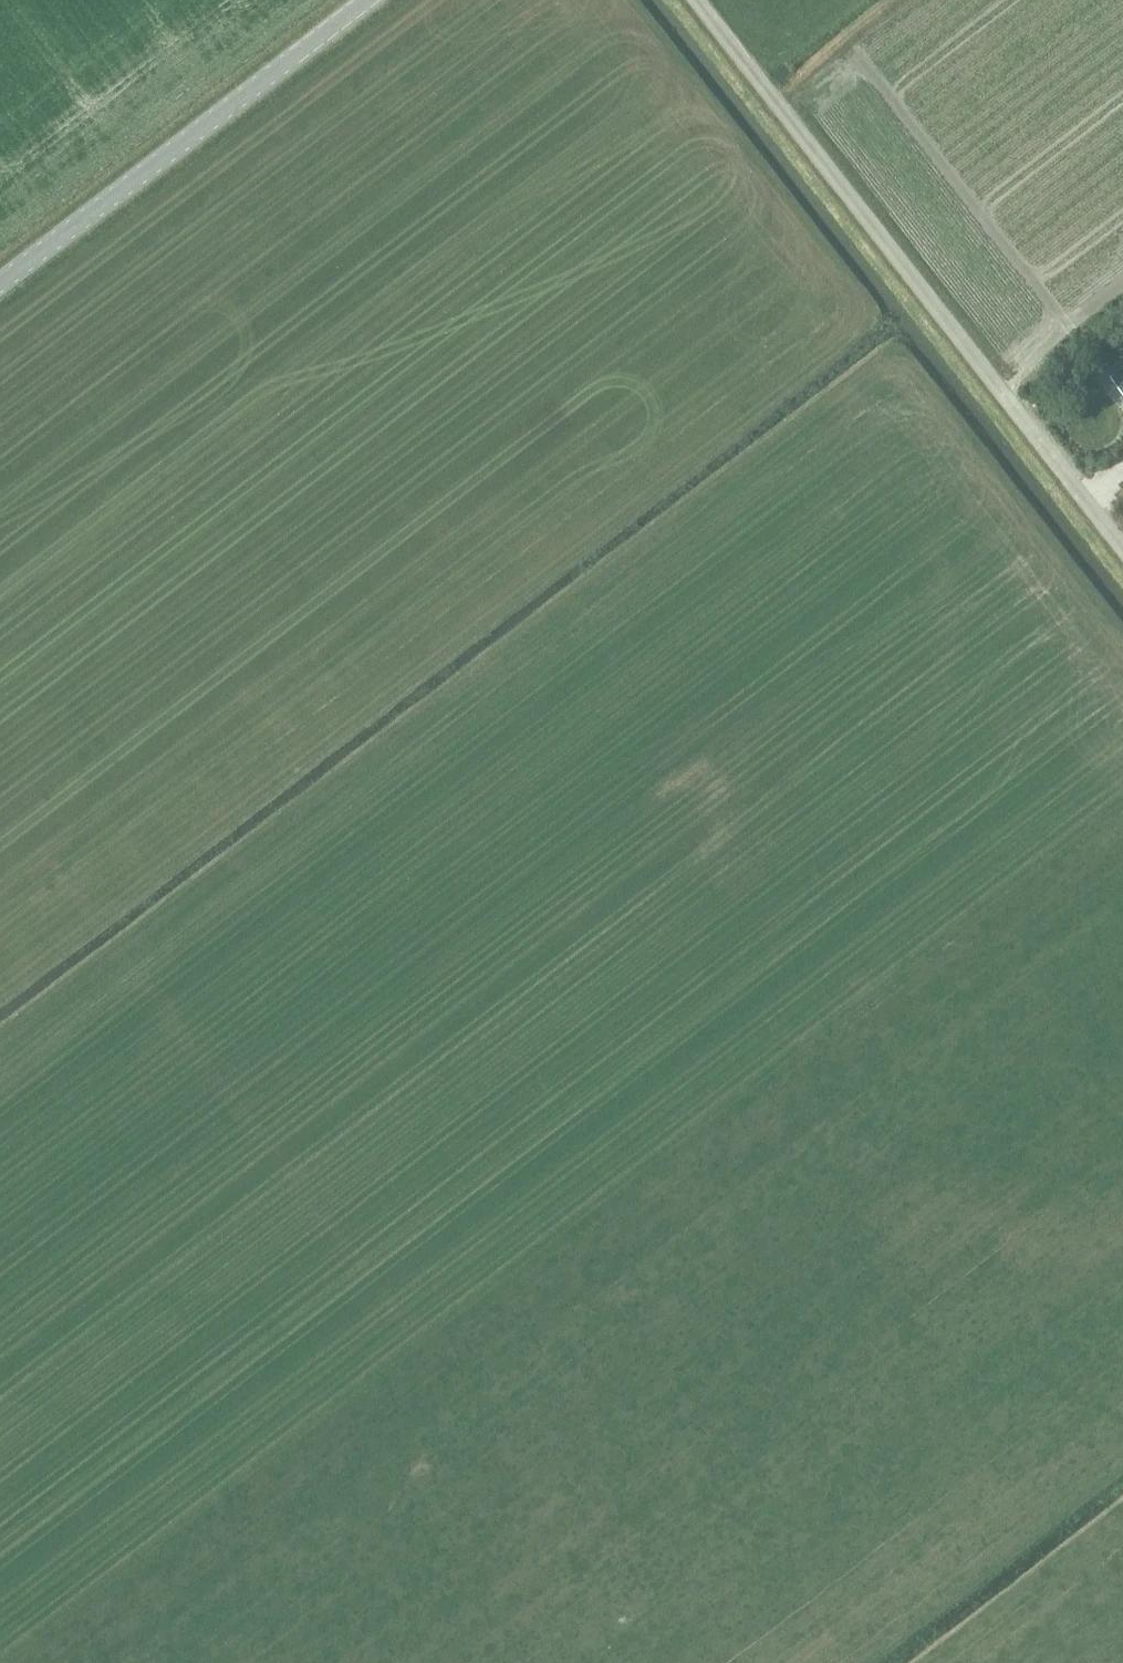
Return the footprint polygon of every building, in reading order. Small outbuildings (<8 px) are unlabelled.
[(1112,376),(1122,390),(1122,368),(1112,376)]
